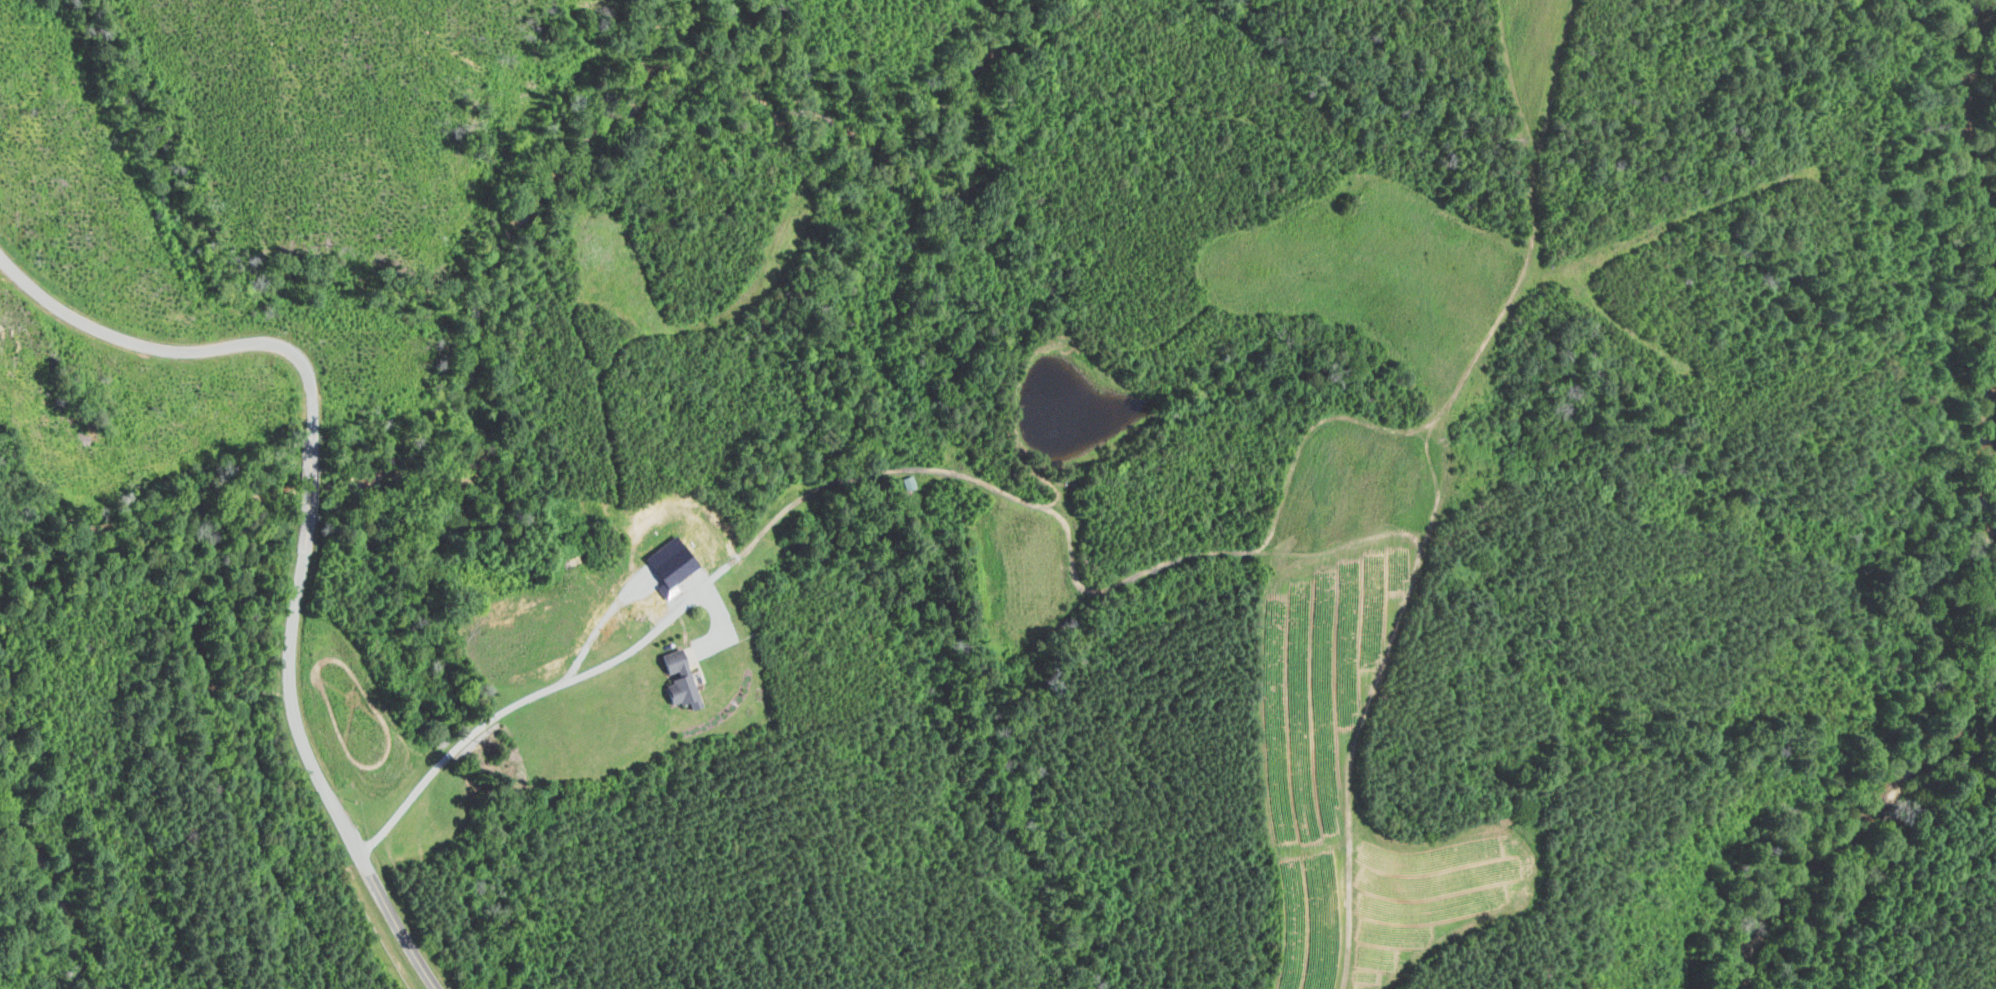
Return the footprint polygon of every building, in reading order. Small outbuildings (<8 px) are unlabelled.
[(699,705),(679,646),(657,654),(664,675),(667,674),(670,682),(662,685),(669,705),(686,699),(689,708),(699,705)]
